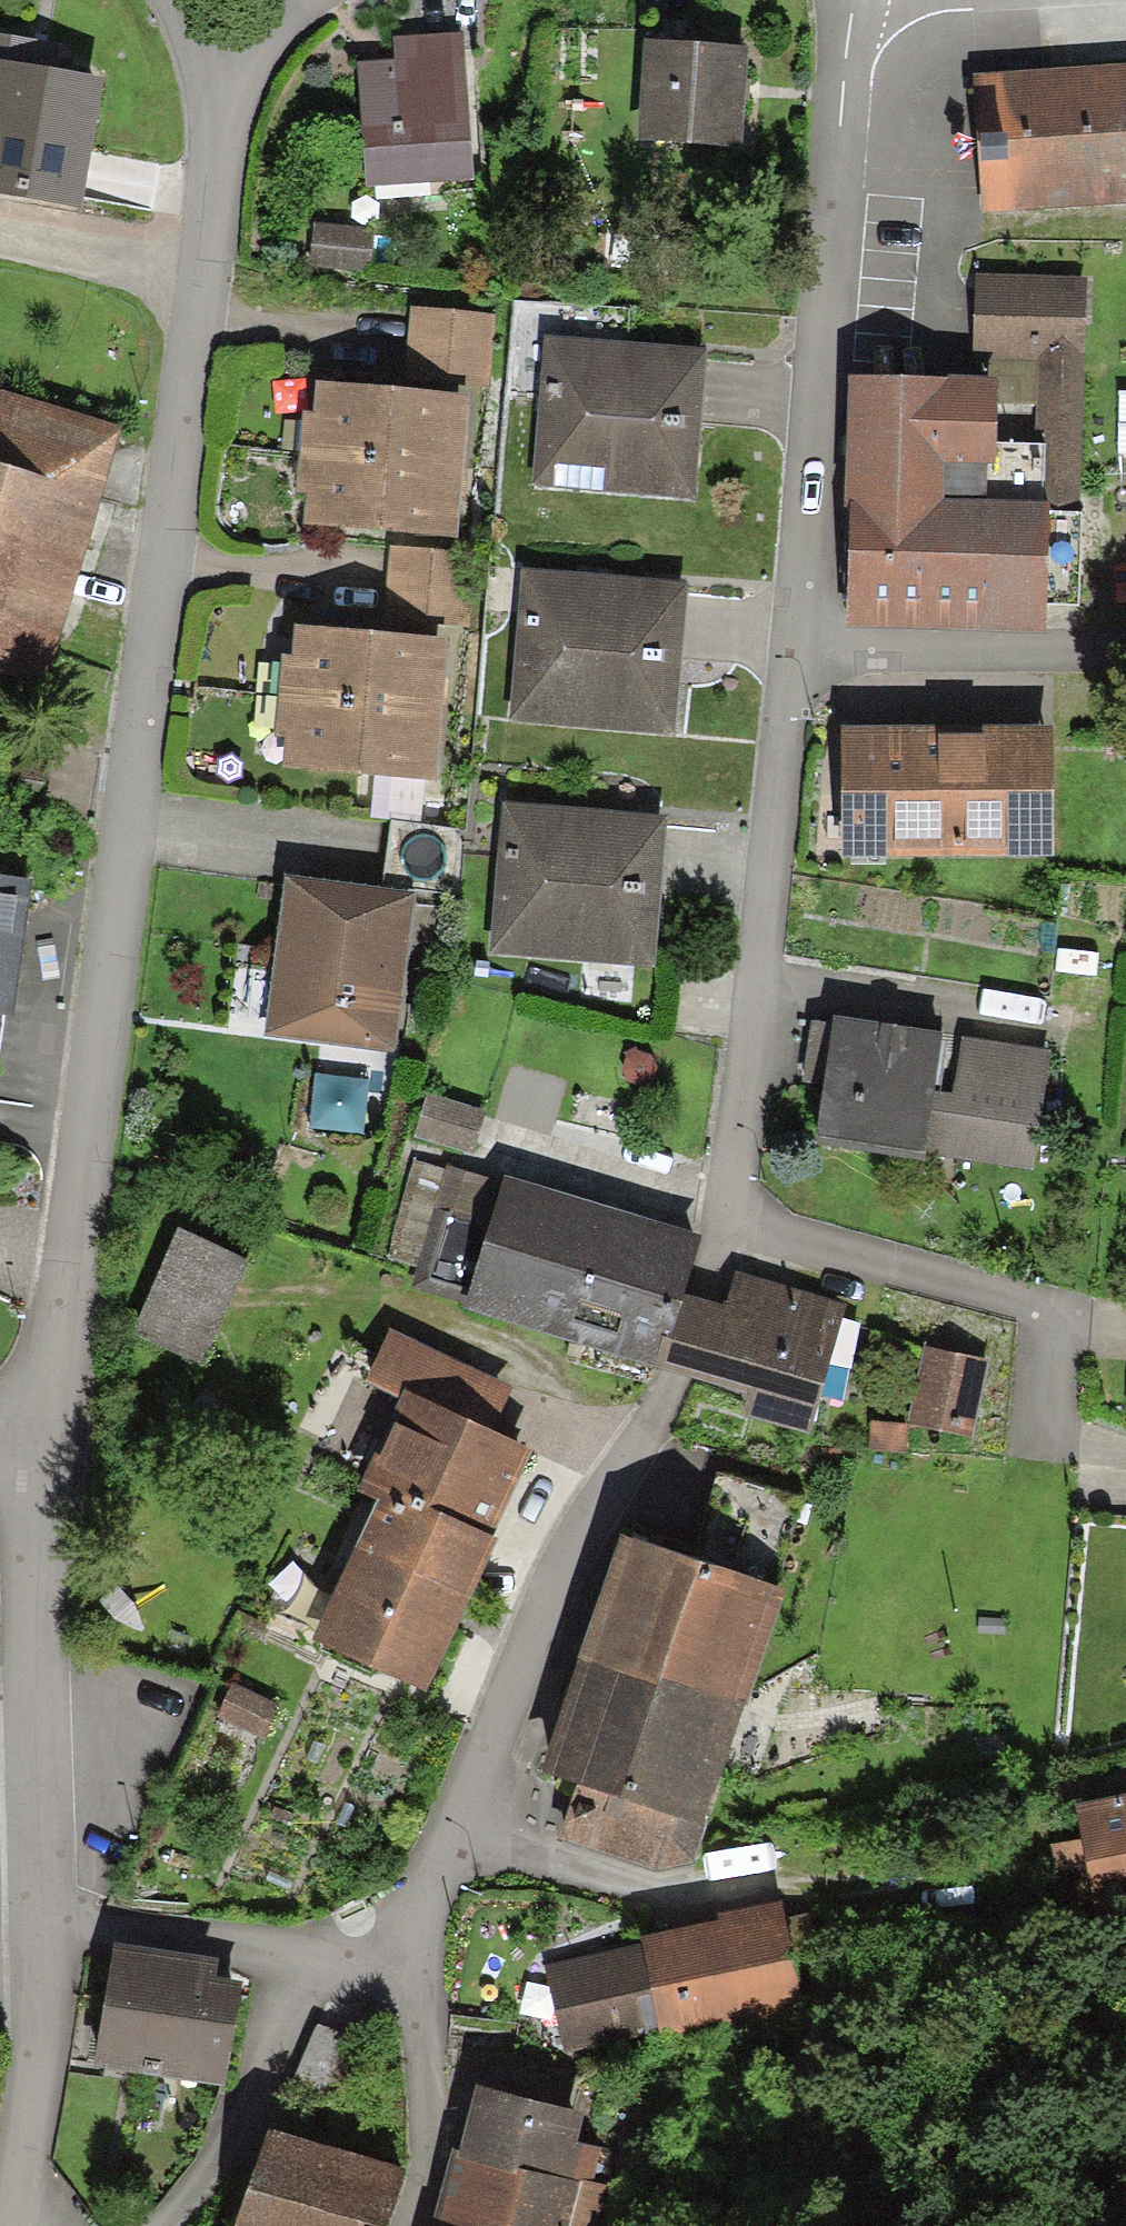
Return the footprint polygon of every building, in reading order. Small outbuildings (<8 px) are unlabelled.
[(363,64),(366,190),(467,188),(464,37),(396,38),(397,63),(363,64)] [(83,207),(105,85),(17,69),(22,42),(0,38),(0,193),(83,207)] [(744,156),(748,50),(647,46),(643,152),(744,156)] [(977,79),(986,212),(1125,202),(1125,69),(977,79)] [(373,230),(316,225),(312,270),(368,276),(373,230)] [(973,280),(973,361),(1039,363),(1037,448),(996,448),(996,469),(987,470),(987,510),(1048,512),(1049,517),(1081,518),(1090,282),(973,280)] [(490,318),(409,311),(403,382),(484,389),(490,318)] [(546,338),(534,481),(694,495),(706,351),(546,338)] [(843,633),(1046,639),(1046,606),(1078,607),(1081,518),(1049,517),(1048,512),(987,510),(987,470),(996,469),(996,448),(995,384),(848,382),(843,633)] [(472,394),(316,385),(310,458),(465,469),(472,394)] [(45,693),(123,438),(0,397),(0,677),(45,693)] [(465,469),(310,458),(306,533),(461,544),(465,469)] [(469,560),(391,554),(386,624),(464,630),(469,560)] [(532,569),(518,723),(676,737),(690,583),(532,569)] [(296,631),(293,662),(285,661),(281,700),(440,713),(446,643),(296,631)] [(440,713),(281,700),(277,744),(284,745),(281,772),(437,790),(440,713)] [(846,839),(1047,846),(1051,713),(850,706),(846,839)] [(506,802),(496,954),(657,965),(668,812),(506,802)] [(464,830),(390,823),(384,886),(458,893),(464,830)] [(30,882),(0,878),(0,1018),(11,1020),(25,919),(30,882)] [(412,900),(285,884),(265,1034),(392,1050),(412,900)] [(1082,909),(1073,975),(1116,981),(1124,915),(1082,909)] [(839,1017),(816,1155),(920,1172),(923,1156),(943,1035),(839,1017)] [(943,1035),(923,1156),(1039,1173),(1057,1053),(943,1035)] [(485,1114),(428,1098),(417,1138),(473,1154),(485,1114)] [(528,1334),(569,1200),(505,1180),(503,1187),(417,1162),(389,1257),(423,1266),(415,1289),(465,1305),(463,1313),(528,1334)] [(672,1348),(686,1301),(701,1243),(569,1200),(528,1334),(656,1371),(663,1346),(672,1348)] [(179,1235),(136,1342),(207,1370),(250,1266),(179,1235)] [(663,1346),(656,1371),(749,1398),(743,1419),(805,1437),(841,1314),(735,1283),(727,1312),(686,1301),(672,1348),(663,1346)] [(524,1432),(496,1419),(510,1388),(392,1333),(367,1386),(405,1404),(363,1495),(376,1502),(380,1493),(487,1542),(529,1452),(518,1446),(524,1432)] [(992,1362),(922,1347),(905,1424),(974,1440),(992,1362)] [(907,1427),(871,1425),(869,1450),(906,1452),(907,1427)] [(715,1480),(689,1561),(775,1589),(802,1506),(715,1480)] [(376,1502),(313,1645),(427,1700),(466,1616),(497,1549),(487,1542),(380,1493),(376,1502)] [(622,1538),(580,1662),(739,1713),(744,1714),(785,1592),(775,1589),(689,1561),(655,1549),(622,1538)] [(540,1774),(579,1787),(702,1826),(739,1713),(580,1662),(540,1774)] [(237,1694),(221,1731),(268,1752),(285,1715),(237,1694)] [(579,1787),(561,1838),(684,1878),(702,1826),(579,1787)] [(1081,1813),(1106,1929),(1125,1925),(1125,1803),(1081,1813)] [(637,1942),(549,1959),(567,2052),(653,2035),(805,2006),(783,1895),(633,1924),(637,1942)] [(111,1945),(93,2071),(230,2091),(246,1986),(220,1982),(223,1961),(111,1945)] [(314,2025),(288,2092),(331,2109),(357,2042),(314,2025)] [(475,2095),(460,2160),(578,2188),(580,2182),(591,2186),(599,2151),(575,2145),(581,2119),(475,2095)] [(403,2177),(266,2137),(239,2225),(388,2225),(403,2177)] [(606,2189),(591,2186),(580,2182),(578,2188),(460,2160),(453,2158),(434,2225),(596,2225),(606,2189)]
